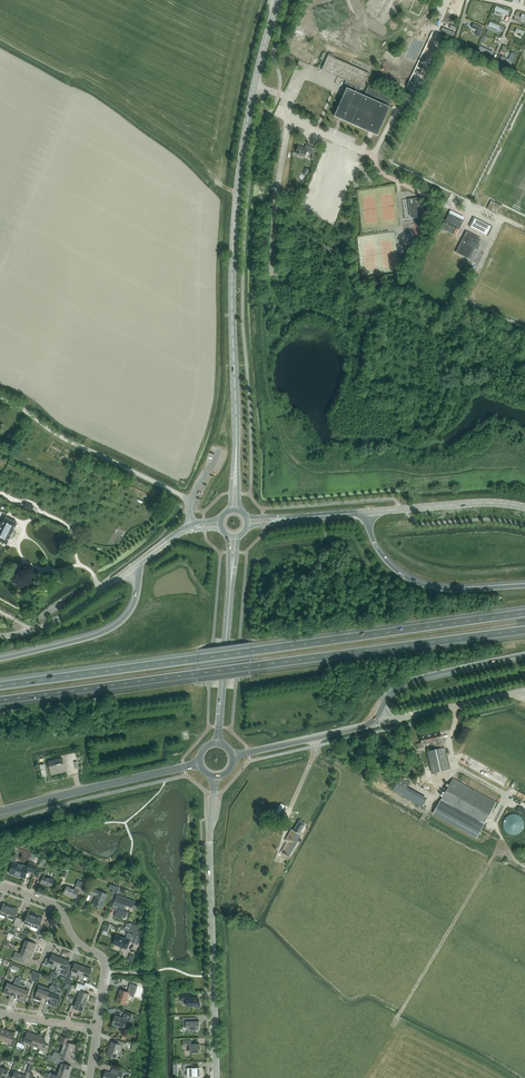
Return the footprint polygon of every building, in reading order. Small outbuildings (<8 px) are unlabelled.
[(494,11),(507,16),(509,11),(496,6),(494,11)] [(500,26),(490,22),(488,26),(499,31),(503,32),(505,27),(500,26)] [(483,28),(473,24),(471,28),(478,30),(475,35),(480,37),(483,28)] [(334,40),(334,42),(341,43),(341,39),(345,40),(345,34),(341,34),(341,33),(333,32),(333,40),(334,40)] [(480,46),(478,50),(491,57),(493,52),(480,46)] [(362,70),(339,60),(334,58),(335,57),(334,55),(330,54),(328,54),(328,55),(328,57),(327,57),(322,70),(322,69),(335,75),(339,65),(342,67),(344,64),(361,72),(362,70)] [(500,60),(511,65),(513,61),(502,56),(500,60)] [(369,73),(362,70),(361,72),(344,64),(342,67),(339,65),(335,75),(347,81),(361,87),(362,87),(362,88),(369,73)] [(359,93),(361,87),(347,81),(345,85),(346,88),(347,88),(334,116),(377,136),(390,107),(389,107),(388,106),(392,98),(368,87),(364,95),(359,93)] [(315,155),(317,149),(306,144),(304,148),(299,146),(296,153),(305,157),(307,152),(315,155)] [(413,217),(416,217),(426,215),(424,203),(418,204),(417,198),(409,199),(410,210),(411,216),(413,217)] [(498,214),(502,206),(491,201),(487,209),(498,214)] [(445,221),(447,223),(447,224),(444,222),(441,228),(452,234),(455,228),(448,224),(449,223),(460,229),(464,221),(449,213),(445,221)] [(488,236),(493,227),(474,217),(469,226),(488,236)] [(415,235),(422,234),(420,222),(413,224),(415,235)] [(479,238),(466,231),(456,252),(469,259),(474,248),(476,249),(479,244),(477,243),(479,238)] [(31,511),(34,506),(27,503),(24,508),(31,511)] [(7,545),(18,523),(6,517),(0,529),(0,541),(7,545)] [(444,747),(443,748),(442,743),(443,743),(440,731),(431,734),(433,742),(434,746),(435,749),(427,751),(432,773),(449,769),(444,747)] [(431,746),(434,746),(433,742),(431,734),(425,735),(427,743),(431,742),(431,746)] [(423,744),(427,743),(425,735),(420,736),(421,742),(420,743),(416,744),(417,749),(424,747),(423,744)] [(51,775),(65,771),(62,758),(48,761),(51,775)] [(421,807),(426,799),(407,788),(410,783),(400,777),(392,790),(421,807)] [(453,778),(432,815),(475,839),(496,803),(453,778)] [(522,830),(524,825),(523,820),(519,815),(514,814),(510,815),(506,817),(504,820),(504,822),(504,826),(505,830),(509,833),(514,834),(519,833),(522,830)] [(301,831),(304,826),(305,824),(299,821),(294,830),(291,829),(285,840),(288,842),(282,852),(284,854),(289,857),(302,835),(299,834),(301,831)] [(34,872),(36,866),(30,863),(28,868),(14,862),(10,873),(16,875),(17,875),(24,877),(27,870),(34,872)] [(51,888),(54,880),(41,875),(42,872),(38,871),(36,877),(42,879),(40,884),(51,888)] [(77,893),(82,895),(87,884),(78,880),(75,889),(68,886),(65,893),(75,897),(77,893)] [(118,887),(110,884),(108,889),(112,890),(111,893),(115,894),(118,887)] [(102,907),(107,894),(94,889),(95,886),(91,885),(88,892),(96,895),(93,904),(102,907)] [(126,905),(133,908),(135,901),(117,895),(111,909),(116,911),(114,916),(121,919),(122,917),(125,918),(128,912),(124,910),(126,905)] [(11,906),(4,903),(1,911),(0,911),(0,914),(7,916),(11,906)] [(14,919),(18,908),(11,906),(7,916),(14,919)] [(31,926),(35,915),(28,912),(24,923),(31,926)] [(40,935),(43,927),(39,926),(42,918),(35,915),(31,926),(38,928),(36,934),(40,935)] [(132,923),(130,931),(134,933),(136,934),(136,933),(138,930),(139,926),(132,923)] [(117,935),(114,944),(126,948),(128,941),(132,943),(136,944),(138,945),(141,936),(140,935),(136,934),(134,933),(133,934),(128,932),(126,938),(117,935)] [(34,951),(36,944),(28,941),(29,938),(22,935),(20,938),(26,940),(23,947),(34,951)] [(31,958),(34,951),(23,947),(21,954),(15,952),(13,959),(23,963),(26,956),(31,958)] [(57,967),(60,957),(52,954),(50,959),(46,958),(44,964),(48,965),(49,963),(57,967)] [(71,965),(68,964),(69,960),(60,957),(57,967),(64,969),(62,975),(66,976),(67,973),(70,967),(71,965)] [(80,975),(83,966),(75,963),(73,968),(70,967),(67,973),(66,976),(64,981),(70,984),(72,980),(69,980),(72,972),(80,975)] [(83,966),(80,975),(88,979),(92,969),(83,966)] [(19,984),(21,980),(16,978),(15,982),(13,985),(8,983),(3,993),(10,996),(12,992),(16,993),(19,984)] [(134,996),(136,989),(138,986),(130,983),(127,992),(120,989),(116,1001),(125,1004),(128,994),(134,996)] [(19,984),(16,993),(20,995),(19,999),(25,1002),(29,991),(24,989),(24,986),(19,984)] [(77,986),(76,989),(80,991),(77,999),(86,1003),(89,994),(84,992),(85,989),(77,986)] [(47,998),(50,989),(46,987),(44,990),(39,988),(38,988),(34,999),(41,1001),(42,997),(47,998)] [(50,1004),(56,1007),(61,993),(55,990),(55,991),(54,990),(50,989),(47,998),(51,1000),(50,1004)] [(181,993),(181,1001),(186,1001),(186,1006),(195,1006),(195,1008),(200,1007),(200,1002),(198,1002),(198,997),(191,997),(191,993),(181,993)] [(83,1011),(86,1003),(77,999),(74,1006),(71,1005),(69,1011),(76,1013),(78,1009),(83,1011)] [(130,1021),(132,1016),(124,1014),(123,1019),(116,1016),(112,1026),(123,1029),(126,1020),(130,1021)] [(199,1029),(199,1021),(191,1022),(191,1017),(182,1017),(183,1027),(186,1027),(186,1029),(191,1029),(191,1031),(195,1030),(195,1029),(199,1029)] [(6,1030),(2,1041),(10,1044),(9,1046),(13,1047),(16,1040),(13,1039),(14,1034),(6,1030)] [(29,1044),(32,1045),(36,1035),(28,1032),(26,1037),(22,1036),(20,1043),(23,1044),(24,1042),(29,1044)] [(36,1035),(32,1045),(40,1048),(38,1053),(45,1055),(49,1046),(43,1043),(45,1038),(36,1035)] [(75,1045),(69,1042),(70,1039),(61,1035),(58,1042),(63,1044),(62,1048),(73,1052),(75,1045)] [(196,1052),(200,1052),(200,1044),(191,1044),(191,1040),(183,1040),(183,1047),(189,1047),(189,1052),(192,1052),(192,1053),(196,1053),(196,1052)] [(127,1043),(119,1041),(118,1043),(111,1041),(106,1055),(116,1059),(121,1046),(125,1047),(127,1043)] [(70,1059),(73,1052),(62,1048),(60,1053),(55,1051),(53,1056),(57,1058),(60,1059),(62,1056),(70,1059)] [(64,1060),(60,1059),(57,1058),(55,1062),(61,1064),(59,1070),(69,1074),(72,1067),(63,1063),(64,1060)] [(8,1070),(0,1067),(2,1062),(0,1062),(0,1077),(5,1077),(8,1070)] [(192,1064),(183,1064),(183,1071),(187,1071),(187,1076),(200,1076),(200,1068),(192,1068),(192,1064)] [(124,1072),(115,1069),(113,1074),(106,1072),(104,1077),(116,1077),(117,1076),(122,1077),(124,1072)] [(69,1074),(59,1070),(57,1075),(51,1073),(49,1077),(50,1077),(58,1077),(59,1077),(67,1077),(69,1074)]
